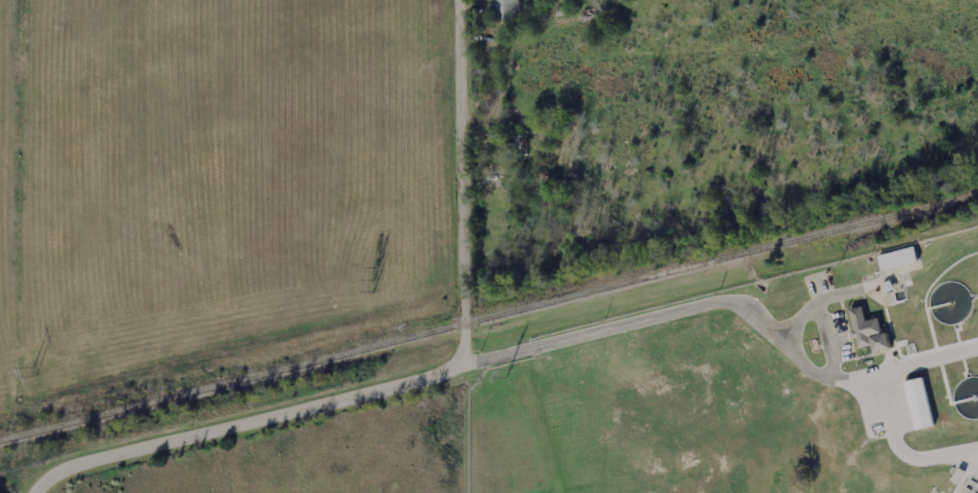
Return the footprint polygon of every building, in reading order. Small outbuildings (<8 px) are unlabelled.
[(880,255),(883,270),(920,263),(916,247),(880,255)] [(883,284),(888,293),(896,289),(892,280),(883,284)] [(880,317),(867,320),(864,306),(851,309),(859,348),(873,345),(874,352),(892,348),(889,332),(883,333),(880,317)] [(906,381),(917,430),(935,426),(924,377),(906,381)]
